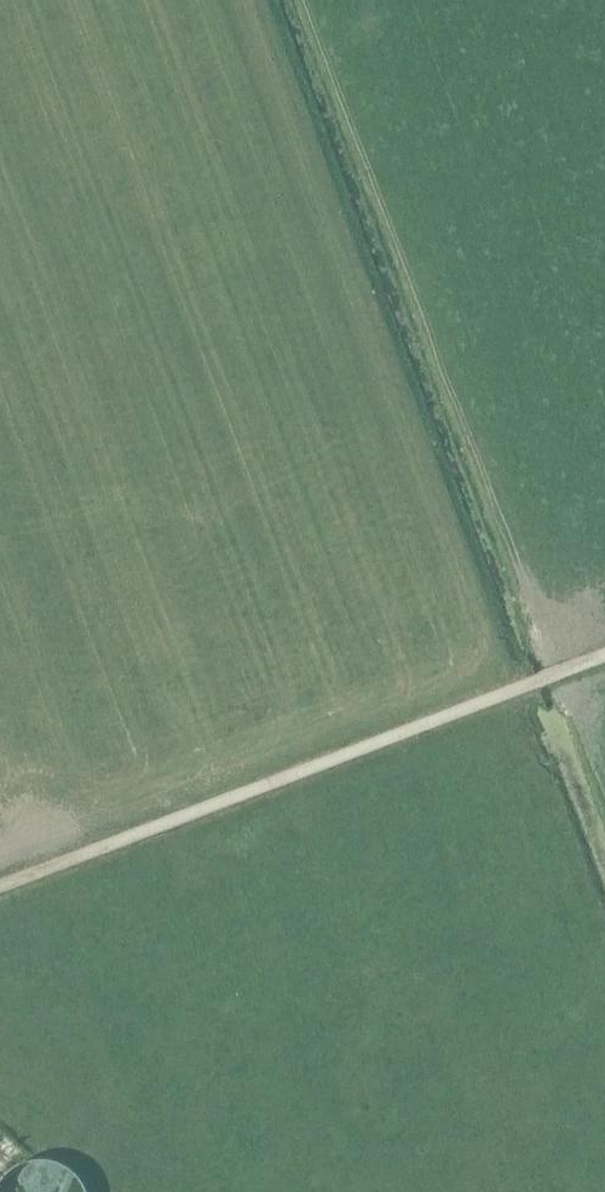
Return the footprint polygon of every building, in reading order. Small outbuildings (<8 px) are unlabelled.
[(93,1187),(91,1180),(87,1172),(81,1164),(73,1157),(65,1153),(56,1150),(47,1149),(40,1149),(28,1153),(19,1157),(12,1163),(6,1170),(2,1178),(0,1183),(0,1191),(93,1191),(93,1187)]
